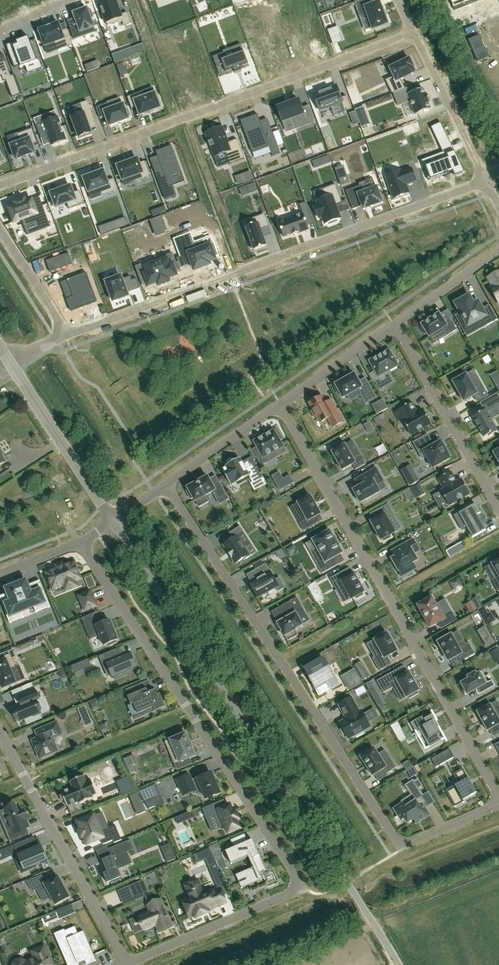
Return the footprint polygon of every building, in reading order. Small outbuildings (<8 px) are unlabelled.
[(108,26),(122,21),(124,26),(131,24),(127,13),(121,15),(115,0),(98,0),(108,26)] [(354,2),(359,16),(367,14),(373,29),(388,24),(379,1),(368,6),(365,0),(361,0),(354,2)] [(455,11),(467,7),(464,0),(451,0),(455,11)] [(75,19),(68,22),(74,39),(96,31),(91,17),(93,16),(90,8),(88,9),(87,7),(73,12),(75,19)] [(39,31),(37,32),(40,40),(42,39),(44,45),(55,41),(58,49),(73,43),(67,28),(61,30),(58,22),(39,29),(39,31)] [(339,34),(336,28),(329,30),(333,44),(341,41),(339,34)] [(479,35),(468,40),(478,62),(489,57),(479,35)] [(7,45),(6,45),(14,68),(20,66),(21,67),(38,61),(29,37),(16,41),(18,44),(8,48),(7,45)] [(143,44),(112,56),(115,63),(146,52),(143,44)] [(224,53),(213,57),(217,68),(223,66),(227,75),(235,72),(235,74),(242,71),(242,69),(249,67),(241,44),(232,48),(234,55),(226,58),(224,53)] [(392,77),(385,80),(392,93),(393,93),(405,89),(401,79),(415,72),(413,67),(414,67),(413,66),(414,65),(411,59),(410,60),(410,58),(388,69),(392,77)] [(2,76),(4,82),(6,81),(12,98),(21,94),(14,75),(11,76),(6,61),(0,64),(0,77),(2,76)] [(124,62),(117,65),(121,76),(129,74),(124,62)] [(322,90),(314,94),(320,111),(342,103),(344,110),(351,107),(346,96),(341,98),(336,85),(327,89),(327,88),(326,88),(327,89),(323,90),(323,89),(322,89),(322,90)] [(393,93),(392,93),(397,107),(409,102),(414,116),(429,110),(427,103),(429,102),(426,95),(424,96),(422,89),(412,93),(410,87),(405,89),(393,93)] [(142,92),(127,97),(132,108),(137,106),(140,115),(160,108),(159,106),(161,105),(159,98),(157,98),(155,93),(144,97),(142,92)] [(299,99),(277,107),(283,122),(293,118),(297,129),(316,122),(309,105),(302,108),(299,99)] [(83,110),(70,115),(79,137),(91,133),(87,121),(94,118),(87,101),(80,104),(83,110)] [(107,103),(96,108),(100,119),(106,117),(109,126),(129,119),(128,117),(130,116),(127,108),(125,109),(124,104),(109,109),(107,103)] [(355,112),(357,117),(366,114),(364,108),(355,111),(355,112)] [(353,123),(359,121),(357,117),(355,112),(350,114),(353,123)] [(258,114),(240,121),(252,153),(269,147),(272,156),(280,153),(271,128),(264,131),(258,114)] [(58,117),(36,125),(41,139),(48,136),(52,145),(66,140),(58,117)] [(431,127),(432,129),(438,142),(446,138),(440,125),(442,124),(441,123),(431,127)] [(226,153),(231,164),(244,159),(237,139),(228,143),(223,127),(206,133),(214,157),(226,153)] [(21,142),(11,146),(16,160),(35,153),(32,144),(38,142),(32,128),(17,134),(21,142)] [(160,163),(153,166),(165,200),(177,195),(170,176),(182,172),(172,146),(156,152),(160,163)] [(453,172),(455,175),(464,172),(455,152),(448,154),(447,154),(448,158),(424,167),(429,180),(444,175),(445,175),(449,173),(453,172)] [(323,157),(326,164),(332,162),(329,155),(323,157)] [(118,168),(116,168),(119,175),(121,174),(123,180),(133,176),(135,182),(150,176),(145,161),(139,163),(137,158),(117,166),(118,168)] [(401,170),(385,176),(394,199),(409,193),(406,184),(416,181),(411,168),(401,172),(401,170)] [(104,171),(84,178),(89,192),(100,188),(102,196),(118,190),(114,179),(107,181),(104,171)] [(346,175),(341,177),(344,184),(349,182),(346,175)] [(255,183),(249,185),(252,193),(257,190),(255,183)] [(318,205),(315,207),(319,219),(323,217),(325,224),(329,223),(329,225),(338,222),(337,220),(340,218),(335,205),(342,202),(335,185),(323,189),(326,198),(317,201),(318,205)] [(70,187),(51,193),(56,207),(67,204),(69,209),(85,203),(81,193),(73,196),(70,187)] [(361,187),(346,192),(353,211),(363,207),(364,210),(383,203),(377,188),(363,193),(361,187)] [(10,210),(8,210),(12,222),(14,221),(14,222),(23,219),(25,224),(37,220),(41,231),(51,227),(42,203),(34,206),(32,200),(25,203),(24,200),(16,203),(17,206),(9,209),(10,210)] [(286,218),(278,221),(284,238),(293,234),(293,235),(299,233),(299,234),(309,230),(308,225),(313,223),(309,211),(293,217),(294,218),(286,221),(286,218)] [(253,225),(246,228),(251,241),(249,242),(251,249),(253,248),(254,250),(267,245),(261,229),(268,226),(264,214),(251,219),(253,225)] [(164,232),(165,231),(167,231),(161,216),(150,220),(152,228),(154,228),(156,235),(160,234),(164,232)] [(183,247),(178,250),(180,257),(193,253),(198,268),(210,264),(209,262),(216,259),(215,257),(218,256),(213,244),(205,247),(202,240),(193,244),(190,235),(180,238),(183,247)] [(70,250),(48,258),(51,266),(73,257),(70,250)] [(138,274),(142,286),(154,281),(155,283),(157,282),(158,285),(161,284),(162,285),(162,284),(165,283),(166,283),(166,282),(169,281),(168,278),(171,277),(167,267),(177,263),(174,256),(164,260),(164,262),(149,268),(150,270),(138,274)] [(488,278),(492,286),(490,287),(498,303),(498,272),(488,278)] [(67,299),(71,312),(97,302),(87,273),(67,280),(73,297),(67,299)] [(121,276),(106,281),(113,301),(128,296),(127,292),(139,287),(139,288),(140,288),(136,278),(136,279),(136,280),(132,281),(130,276),(130,277),(130,278),(123,281),(121,276)] [(481,318),(486,326),(498,319),(489,305),(482,309),(478,302),(474,304),(469,295),(455,303),(461,313),(462,313),(464,316),(463,317),(465,320),(466,320),(469,325),(481,318)] [(442,329),(447,336),(457,330),(450,319),(445,323),(439,314),(440,314),(439,313),(438,313),(438,314),(432,317),(428,320),(422,324),(421,324),(421,325),(422,325),(422,326),(420,327),(425,334),(427,333),(429,336),(429,337),(430,337),(442,329)] [(391,352),(389,349),(369,361),(379,379),(375,381),(380,390),(384,387),(381,382),(386,379),(383,374),(397,366),(398,366),(394,359),(396,358),(392,351),(391,352)] [(358,390),(361,395),(365,403),(376,397),(365,378),(359,382),(355,373),(335,384),(336,386),(335,387),(338,394),(340,393),(343,398),(358,390)] [(453,381),(453,382),(464,401),(465,401),(464,401),(474,395),(477,402),(488,396),(482,385),(474,389),(466,375),(467,375),(466,374),(462,377),(461,374),(454,378),(455,381),(454,381),(453,381)] [(473,417),(484,437),(488,435),(489,436),(498,431),(488,413),(498,407),(498,396),(497,393),(480,403),(484,411),(473,417)] [(331,400),(326,403),(322,396),(309,403),(313,410),(311,411),(315,418),(317,417),(320,423),(328,418),(333,427),(343,422),(331,400)] [(376,403),(381,412),(388,408),(383,399),(376,403)] [(403,421),(404,421),(411,434),(431,423),(427,418),(429,417),(426,411),(424,412),(423,410),(417,413),(411,402),(400,409),(401,409),(406,420),(403,421)] [(370,422),(364,425),(368,432),(374,429),(370,422)] [(261,465),(267,462),(264,457),(273,452),(276,457),(286,452),(283,447),(283,446),(280,440),(282,439),(278,430),(275,432),(274,430),(254,441),(261,454),(256,457),(261,465)] [(451,456),(446,447),(445,448),(441,442),(441,441),(434,445),(428,434),(413,442),(422,459),(427,457),(433,468),(450,458),(449,457),(451,456)] [(353,458),(345,444),(341,447),(340,445),(332,449),(334,451),(332,452),(336,459),(338,463),(342,470),(352,465),(355,470),(366,464),(360,454),(353,458)] [(227,462),(227,464),(226,465),(227,467),(224,469),(223,468),(222,469),(231,485),(236,482),(236,483),(249,476),(253,483),(263,478),(255,463),(246,469),(240,457),(234,460),(233,459),(230,458),(228,460),(227,462)] [(354,491),(352,492),(356,499),(358,498),(360,503),(380,492),(375,484),(382,480),(383,481),(384,481),(376,468),(363,475),(367,482),(353,490),(354,491)] [(441,491),(449,505),(470,493),(462,479),(457,482),(451,472),(438,479),(444,489),(441,491)] [(290,475),(276,483),(280,490),(294,482),(290,475)] [(416,475),(407,480),(410,485),(419,480),(416,475)] [(214,487),(209,479),(208,476),(187,487),(188,489),(186,491),(191,499),(193,498),(195,501),(196,501),(199,507),(209,502),(205,496),(212,492),(217,499),(226,494),(220,483),(214,487)] [(419,484),(411,489),(416,498),(424,494),(419,484)] [(305,516),(298,521),(304,531),(314,525),(311,520),(320,515),(321,514),(317,507),(315,503),(311,496),(309,496),(308,494),(300,498),(302,501),(297,503),(305,516)] [(389,503),(378,509),(382,515),(373,520),(372,521),(371,521),(371,522),(375,529),(377,533),(381,539),(381,540),(382,540),(383,539),(384,541),(391,537),(390,535),(394,533),(395,533),(395,532),(395,531),(388,519),(395,514),(389,503)] [(462,519),(467,528),(472,538),(486,530),(477,515),(481,513),(478,507),(476,508),(474,505),(467,508),(454,516),(457,521),(462,519)] [(233,539),(223,545),(235,564),(243,559),(244,560),(252,555),(246,546),(251,543),(244,532),(240,526),(229,533),(233,539)] [(322,574),(337,565),(333,558),(341,554),(342,553),(342,554),(343,553),(342,552),(338,545),(339,545),(338,543),(337,543),(335,540),(336,540),(335,538),(334,538),(330,531),(331,531),(330,530),(329,531),(328,531),(327,529),(317,535),(318,537),(313,540),(313,539),(312,540),(313,541),(317,548),(325,562),(318,566),(322,574)] [(393,550),(396,556),(392,559),(402,577),(416,568),(413,563),(418,560),(414,554),(419,551),(413,539),(393,550)] [(450,557),(456,553),(452,547),(446,551),(450,557)] [(54,565),(56,569),(46,573),(53,589),(63,585),(66,592),(78,587),(76,580),(81,578),(74,561),(65,565),(63,561),(54,565)] [(266,564),(255,570),(258,575),(253,578),(255,580),(251,582),(249,583),(257,597),(275,587),(276,587),(273,582),(275,580),(266,564)] [(303,571),(298,574),(306,586),(311,583),(303,571)] [(344,579),(340,573),(330,578),(336,590),(344,585),(351,598),(351,599),(352,599),(355,597),(357,599),(364,595),(363,593),(364,592),(365,592),(364,591),(361,585),(358,580),(354,574),(355,574),(354,573),(353,574),(352,574),(344,579)] [(91,576),(85,578),(89,589),(95,586),(91,576)] [(0,596),(0,599),(10,623),(24,618),(21,612),(34,607),(36,613),(50,607),(43,589),(31,594),(26,581),(6,589),(8,593),(0,596)] [(307,586),(311,593),(318,589),(314,583),(307,586)] [(90,591),(79,596),(85,610),(96,606),(90,591)] [(456,620),(452,611),(443,616),(436,604),(432,598),(433,598),(432,597),(431,597),(431,598),(426,600),(425,598),(418,602),(420,604),(418,605),(417,605),(418,606),(422,614),(422,615),(423,615),(425,618),(424,618),(425,619),(429,626),(429,627),(430,627),(431,627),(440,622),(443,627),(441,628),(456,620)] [(483,607),(477,597),(472,600),(478,610),(483,607)] [(472,600),(466,604),(472,614),(476,611),(478,610),(472,600)] [(303,625),(302,625),(299,619),(306,614),(300,604),(293,608),(291,605),(281,611),(285,619),(276,624),(280,632),(282,631),(288,641),(298,635),(295,629),(303,625)] [(477,611),(481,618),(487,614),(484,607),(477,611)] [(264,618),(274,614),(271,609),(262,613),(264,618)] [(96,612),(81,618),(90,640),(100,636),(104,646),(109,644),(109,646),(117,643),(116,640),(118,640),(110,620),(101,624),(96,612)] [(374,657),(372,658),(379,671),(392,664),(388,657),(397,652),(398,651),(397,650),(393,644),(394,644),(391,640),(388,633),(387,632),(386,633),(385,634),(384,632),(377,636),(378,638),(375,640),(375,639),(374,640),(374,641),(381,653),(374,657)] [(448,660),(450,660),(458,655),(461,662),(462,662),(475,654),(469,643),(466,644),(459,648),(451,635),(449,636),(448,634),(439,639),(440,641),(438,642),(448,660)] [(487,648),(496,643),(493,637),(484,642),(487,648)] [(2,688),(17,682),(11,668),(19,665),(13,649),(2,654),(4,660),(0,662),(0,683),(2,688)] [(106,661),(112,675),(113,678),(136,668),(134,662),(135,661),(134,659),(133,659),(130,653),(123,656),(120,649),(104,655),(107,661),(106,661)] [(321,694),(329,689),(328,687),(337,683),(323,658),(305,668),(317,689),(318,689),(321,694)] [(88,659),(73,665),(76,672),(91,666),(88,659)] [(365,668),(359,671),(362,678),(369,674),(365,668)] [(354,670),(342,677),(349,690),(362,683),(354,670)] [(406,697),(406,698),(407,697),(408,696),(410,699),(418,694),(417,691),(419,691),(420,690),(419,689),(419,690),(415,683),(416,683),(413,679),(409,673),(410,672),(409,672),(408,672),(399,677),(395,670),(377,681),(384,693),(399,684),(406,697)] [(467,694),(476,689),(479,688),(482,693),(495,686),(492,680),(488,683),(481,672),(477,674),(476,672),(468,677),(469,679),(461,683),(467,694)] [(155,690),(153,691),(151,692),(147,681),(148,681),(148,680),(126,690),(128,689),(130,696),(128,697),(131,704),(134,703),(138,714),(154,707),(155,711),(166,707),(160,692),(159,693),(159,694),(157,695),(155,690)] [(375,700),(382,696),(373,680),(366,684),(375,700)] [(355,691),(358,696),(366,691),(363,687),(355,691)] [(23,705),(14,708),(19,721),(25,719),(27,725),(42,718),(40,713),(35,700),(38,699),(34,689),(19,695),(23,705)] [(338,705),(346,720),(340,723),(342,727),(341,728),(344,735),(346,734),(348,738),(354,734),(356,737),(364,732),(363,730),(369,726),(361,711),(359,712),(351,698),(338,705)] [(489,730),(498,725),(498,727),(498,718),(491,705),(491,704),(490,705),(486,707),(485,705),(478,709),(479,711),(478,712),(478,711),(477,712),(478,713),(481,719),(484,723),(487,730),(488,731),(489,730),(488,730),(489,730)] [(425,718),(424,715),(411,723),(415,731),(419,729),(430,747),(442,740),(438,734),(440,733),(437,728),(439,727),(435,720),(436,719),(435,719),(433,715),(433,714),(425,718)] [(35,731),(36,731),(38,737),(32,740),(38,755),(43,757),(55,752),(57,748),(55,743),(58,736),(62,734),(57,722),(35,731)] [(395,733),(401,729),(397,722),(391,726),(395,733)] [(176,737),(170,739),(172,745),(168,747),(177,770),(192,764),(190,758),(195,756),(186,733),(182,734),(181,732),(175,735),(176,737)] [(383,769),(387,774),(397,767),(390,757),(383,762),(374,748),(369,751),(368,749),(361,754),(362,756),(360,757),(373,776),(383,769)] [(436,767),(454,757),(450,749),(431,759),(436,767)] [(403,764),(406,770),(412,766),(409,760),(403,764)] [(134,765),(127,768),(130,775),(136,772),(134,765)] [(453,774),(458,783),(455,785),(458,791),(448,796),(455,807),(464,801),(463,800),(476,792),(463,768),(453,774)] [(155,775),(158,782),(165,779),(162,772),(155,775)] [(183,795),(194,790),(195,790),(194,786),(200,784),(203,792),(206,798),(220,792),(212,773),(207,775),(206,774),(191,780),(189,775),(177,780),(183,795)] [(97,793),(95,788),(91,780),(86,782),(84,776),(70,781),(73,788),(59,793),(62,801),(64,800),(67,806),(79,801),(80,803),(93,798),(92,795),(97,793)] [(416,823),(421,820),(429,815),(423,806),(428,803),(419,788),(423,786),(418,779),(414,781),(413,780),(405,785),(415,801),(406,807),(404,803),(394,809),(402,820),(404,818),(407,823),(414,819),(416,823)] [(138,791),(149,809),(155,806),(156,806),(153,800),(160,797),(155,784),(138,791)] [(138,792),(131,795),(134,801),(141,798),(138,792)] [(214,816),(219,829),(224,826),(227,833),(240,827),(236,819),(239,818),(234,809),(232,809),(230,805),(227,806),(224,799),(202,809),(207,820),(214,816)] [(10,824),(4,826),(10,842),(30,834),(27,827),(28,827),(26,821),(23,811),(19,813),(18,813),(15,805),(4,810),(10,824)] [(193,810),(179,816),(182,822),(195,817),(193,810)] [(94,815),(78,822),(81,829),(79,830),(82,837),(84,837),(87,844),(101,839),(103,845),(113,840),(114,843),(122,840),(116,825),(101,832),(94,815)] [(262,862),(257,849),(255,850),(254,846),(252,840),(246,842),(244,836),(245,835),(245,834),(231,840),(234,847),(226,851),(230,861),(231,861),(231,860),(247,853),(247,854),(248,854),(249,855),(248,856),(249,856),(254,867),(244,872),(246,878),(247,878),(248,882),(258,878),(259,881),(260,880),(258,877),(261,876),(259,872),(257,866),(263,864),(262,862)] [(109,857),(101,860),(106,872),(103,873),(107,883),(110,882),(111,884),(122,879),(118,868),(123,866),(119,855),(133,849),(130,841),(130,840),(106,850),(109,857)] [(0,851),(0,861),(7,858),(6,857),(5,858),(1,851),(11,847),(13,852),(19,867),(23,865),(23,866),(27,864),(28,868),(36,865),(37,865),(46,861),(49,866),(41,847),(39,847),(28,852),(23,841),(0,851)] [(214,857),(222,854),(217,844),(210,847),(214,857)] [(209,848),(194,855),(197,863),(206,860),(217,886),(224,883),(209,848)] [(176,859),(174,853),(165,857),(167,862),(176,859)] [(150,888),(157,885),(153,873),(146,875),(150,888)] [(38,877),(27,882),(32,891),(36,889),(39,887),(41,890),(46,887),(52,898),(55,905),(69,897),(65,889),(62,884),(58,876),(52,879),(50,875),(44,879),(40,881),(38,877)] [(184,904),(189,915),(190,918),(195,915),(196,918),(209,912),(208,910),(218,905),(226,902),(225,900),(220,889),(203,896),(200,887),(197,880),(186,885),(189,892),(192,900),(184,904)] [(130,886),(135,898),(148,892),(143,881),(130,886)] [(150,912),(139,917),(141,921),(140,921),(141,924),(142,924),(143,927),(155,922),(159,932),(172,926),(161,900),(148,906),(150,912)] [(44,926),(60,919),(57,913),(41,919),(44,926)] [(54,934),(68,964),(79,964),(79,963),(85,961),(86,964),(96,960),(83,931),(68,938),(65,929),(54,934)] [(25,961),(24,961),(22,960),(19,960),(19,959),(18,960),(16,961),(14,963),(14,964),(13,964),(52,964),(44,946),(32,951),(35,957),(25,961)] [(113,961),(109,950),(97,954),(101,964),(103,964),(113,961)]
